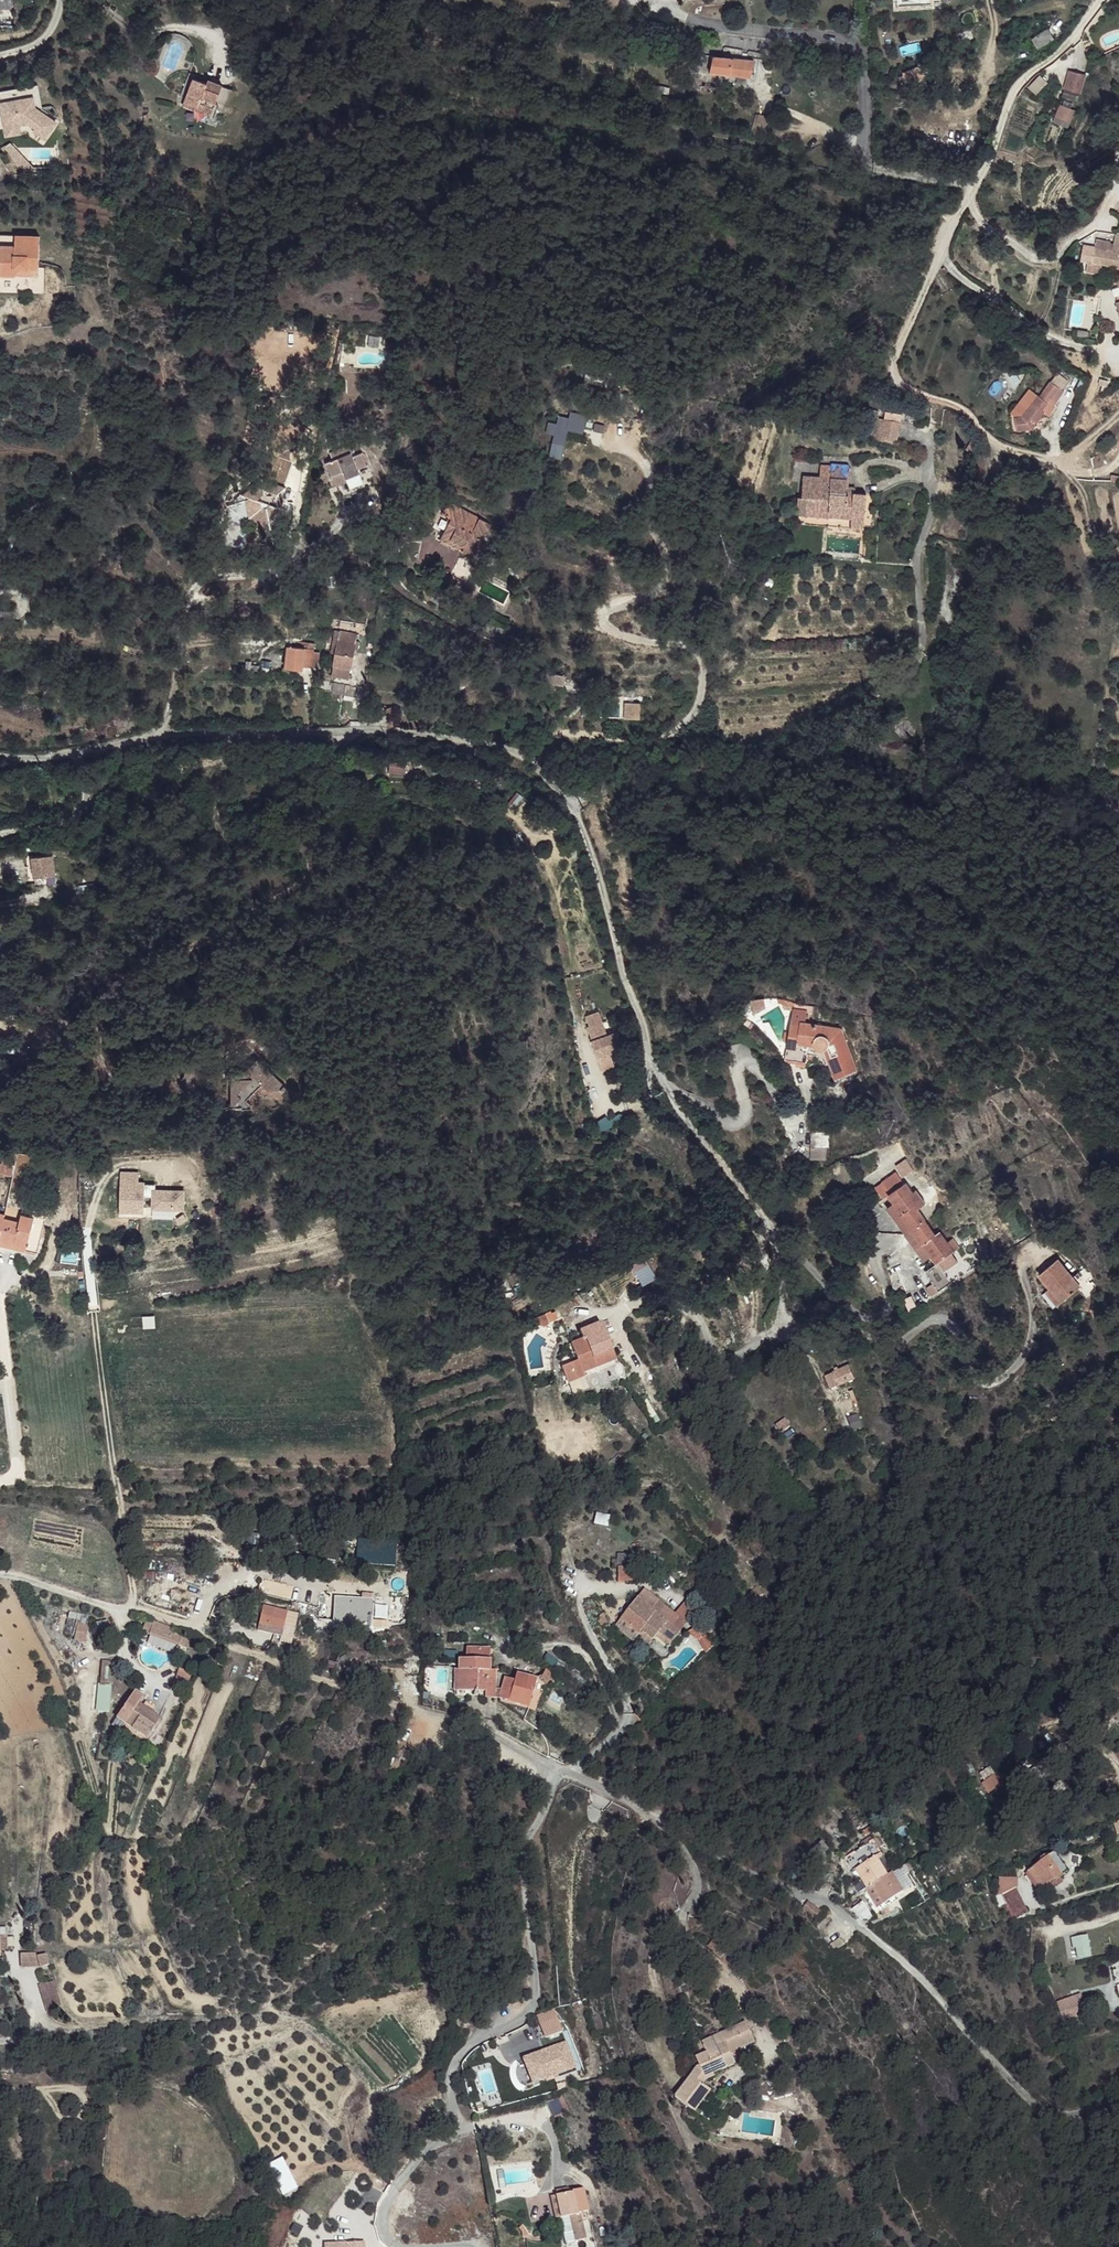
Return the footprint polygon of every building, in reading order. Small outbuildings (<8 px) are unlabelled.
[(1048,33),(1031,43),(1036,52),(1054,43),(1048,33)] [(211,66),(197,62),(192,82),(210,86),(208,92),(220,95),(225,74),(228,64),(213,60),(211,66)] [(748,68),(713,60),(710,74),(745,82),(748,68)] [(236,66),(228,64),(225,74),(234,74),(236,66)] [(1075,75),(1060,69),(1051,88),(1067,94),(1075,75)] [(919,70),(902,77),(907,87),(924,80),(919,70)] [(0,85),(0,116),(2,122),(16,119),(25,117),(32,122),(31,125),(42,132),(52,115),(30,101),(25,79),(0,85)] [(1037,81),(1029,84),(1032,93),(1040,89),(1037,81)] [(210,86),(192,82),(190,88),(208,92),(210,86)] [(1060,109),(1045,103),(1039,116),(1054,122),(1060,109)] [(773,119),(761,116),(755,139),(767,142),(773,119)] [(16,119),(2,122),(3,130),(17,127),(16,119)] [(6,220),(2,236),(5,236),(0,259),(0,261),(20,266),(21,257),(45,263),(51,230),(6,220)] [(1090,265),(1118,271),(1118,239),(1113,238),(1109,254),(1105,253),(1107,247),(1094,243),(1090,265)] [(45,263),(21,257),(20,266),(43,272),(45,263)] [(1021,415),(1013,414),(1013,428),(1029,427),(1042,411),(1046,414),(1053,405),(1051,404),(1062,389),(1049,380),(1038,395),(1037,394),(1021,415)] [(589,440),(591,419),(557,416),(557,422),(548,421),(547,432),(552,433),(550,455),(563,456),(565,437),(589,440)] [(897,440),(900,421),(877,417),(874,437),(897,440)] [(979,443),(971,439),(966,448),(973,452),(979,443)] [(333,468),(325,472),(330,486),(342,482),(346,491),(349,496),(364,490),(360,477),(366,476),(359,462),(351,466),(349,462),(354,459),(352,453),(331,461),(333,468)] [(829,477),(800,477),(800,500),(805,501),(806,513),(827,516),(828,521),(843,521),(844,515),(862,515),(865,497),(847,493),(846,468),(830,467),(829,477)] [(281,483),(260,475),(239,490),(249,500),(246,519),(268,527),(267,517),(279,506),(258,498),(266,488),(274,491),(281,483)] [(342,482),(330,486),(336,497),(346,491),(342,482)] [(491,522),(451,499),(445,510),(454,515),(442,536),(473,554),(491,522)] [(279,559),(267,565),(273,574),(285,568),(279,559)] [(510,629),(497,624),(491,640),(504,645),(510,629)] [(356,640),(339,637),(332,673),(349,676),(356,640)] [(289,645),(287,665),(306,667),(308,647),(289,645)] [(567,677),(544,673),(542,682),(565,686),(567,677)] [(643,701),(629,701),(628,716),(643,716),(643,701)] [(407,758),(407,773),(422,773),(422,758),(407,758)] [(388,773),(405,774),(406,760),(389,759),(388,773)] [(52,856),(32,858),(33,877),(53,875),(52,856)] [(844,1020),(796,1014),(793,1039),(825,1044),(838,1068),(864,1054),(844,1020)] [(594,1037),(597,1050),(614,1046),(609,1033),(594,1037)] [(614,1046),(597,1050),(605,1079),(618,1078),(614,1062),(627,1059),(623,1044),(614,1046)] [(242,1076),(230,1076),(232,1084),(233,1110),(239,1112),(253,1112),(250,1103),(263,1091),(290,1092),(259,1062),(242,1076)] [(613,1083),(604,1084),(608,1098),(616,1097),(613,1083)] [(831,1130),(814,1129),(813,1147),(831,1147),(831,1130)] [(2,1155),(1,1167),(0,1167),(0,1177),(12,1178),(16,1156),(2,1155)] [(913,1168),(895,1179),(902,1189),(900,1192),(932,1240),(935,1238),(942,1248),(943,1247),(961,1235),(946,1216),(942,1217),(927,1192),(933,1188),(923,1173),(918,1175),(913,1168)] [(119,1174),(116,1194),(140,1190),(133,1186),(134,1176),(119,1174)] [(201,1178),(194,1180),(195,1187),(202,1185),(201,1178)] [(140,1190),(116,1194),(114,1203),(125,1204),(125,1210),(137,1213),(140,1190)] [(4,1222),(0,1242),(0,1248),(39,1255),(44,1231),(32,1229),(33,1220),(20,1218),(19,1225),(4,1222)] [(1066,1243),(1046,1257),(1056,1271),(1051,1275),(1064,1289),(1088,1272),(1066,1243)] [(945,1275),(957,1266),(943,1247),(942,1248),(931,1255),(945,1275)] [(634,1270),(643,1284),(657,1276),(649,1261),(634,1270)] [(552,1308),(535,1317),(540,1324),(556,1317),(552,1308)] [(604,1328),(582,1336),(585,1344),(574,1350),(580,1368),(564,1375),(571,1391),(602,1379),(601,1374),(619,1367),(604,1328)] [(851,1365),(843,1368),(849,1382),(859,1380),(851,1365)] [(843,1368),(835,1371),(841,1387),(849,1382),(843,1368)] [(631,1574),(617,1573),(616,1588),(629,1588),(631,1574)] [(334,1597),(334,1630),(372,1630),(372,1597),(334,1597)] [(301,1610),(268,1603),(265,1620),(285,1625),(285,1631),(297,1632),(301,1610)] [(647,1607),(628,1629),(654,1650),(661,1645),(671,1653),(693,1630),(669,1612),(663,1617),(647,1607)] [(84,1642),(90,1616),(68,1611),(62,1636),(84,1642)] [(333,1621),(317,1617),(316,1622),(331,1626),(333,1621)] [(147,1620),(144,1631),(187,1646),(190,1639),(182,1636),(183,1635),(171,1631),(172,1627),(155,1621),(154,1623),(147,1620)] [(285,1625),(265,1620),(263,1628),(283,1633),(285,1631),(285,1625)] [(308,1648),(296,1644),(294,1652),(305,1656),(308,1648)] [(486,1696),(497,1698),(498,1688),(500,1675),(486,1674),(486,1668),(494,1668),(497,1646),(473,1644),(472,1655),(459,1654),(455,1694),(460,1696),(460,1689),(485,1691),(486,1696)] [(504,1689),(502,1698),(532,1705),(538,1677),(517,1673),(516,1679),(507,1677),(504,1689)] [(140,1691),(131,1703),(129,1734),(136,1740),(139,1737),(149,1743),(164,1717),(145,1703),(148,1696),(140,1691)] [(116,1725),(129,1734),(131,1703),(116,1725)] [(987,1771),(980,1785),(999,1795),(1006,1781),(987,1771)] [(347,1801),(339,1802),(339,1811),(350,1810),(347,1801)] [(849,1876),(845,1881),(882,1857),(880,1855),(873,1858),(863,1846),(839,1861),(849,1876)] [(882,1857),(845,1881),(860,1901),(897,1877),(882,1857)] [(1039,1864),(1008,1877),(1012,1895),(1047,1883),(1039,1864)] [(799,1891),(793,1898),(806,1907),(811,1900),(799,1891)] [(1076,1961),(1092,1958),(1087,1934),(1072,1937),(1076,1961)] [(38,1955),(19,1954),(19,1966),(39,1966),(38,1955)] [(1070,1996),(1047,2005),(1054,2025),(1078,2015),(1070,1996)] [(556,2008),(540,2014),(548,2037),(565,2031),(556,2008)] [(696,2069),(675,2098),(695,2112),(710,2093),(704,2085),(716,2080),(716,2075),(736,2066),(733,2056),(754,2045),(744,2025),(711,2040),(719,2056),(712,2058),(708,2055),(694,2060),(696,2069)] [(549,2056),(535,2062),(544,2081),(580,2067),(568,2043),(548,2051),(549,2056)] [(535,2062),(528,2064),(537,2083),(544,2081),(535,2062)] [(577,2192),(572,2193),(576,2208),(578,2214),(584,2239),(588,2238),(577,2192)] [(572,2193),(554,2196),(558,2212),(568,2211),(576,2208),(572,2193)] [(554,2196),(550,2197),(555,2219),(559,2218),(558,2212),(554,2196)] [(550,2197),(542,2198),(548,2220),(555,2219),(550,2197)] [(568,2211),(558,2212),(559,2218),(564,2219),(570,2216),(568,2211)] [(578,2214),(570,2216),(576,2242),(584,2239),(578,2214)] [(570,2216),(564,2219),(570,2242),(576,2242),(570,2216)] [(559,2218),(555,2219),(560,2244),(570,2242),(564,2219),(559,2218)]
